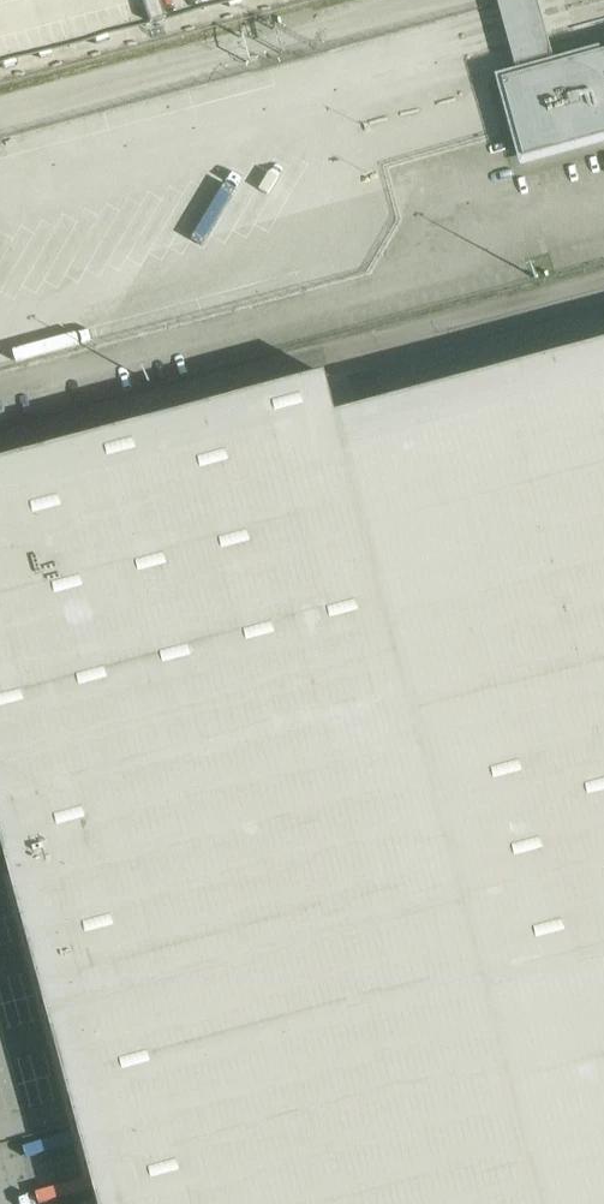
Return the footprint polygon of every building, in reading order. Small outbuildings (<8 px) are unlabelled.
[(158,0),(142,0),(148,23),(163,19),(158,0)] [(603,137),(603,52),(503,80),(524,159),(603,137)] [(338,417),(327,376),(0,464),(0,829),(100,1203),(603,1203),(603,345),(338,417)]
